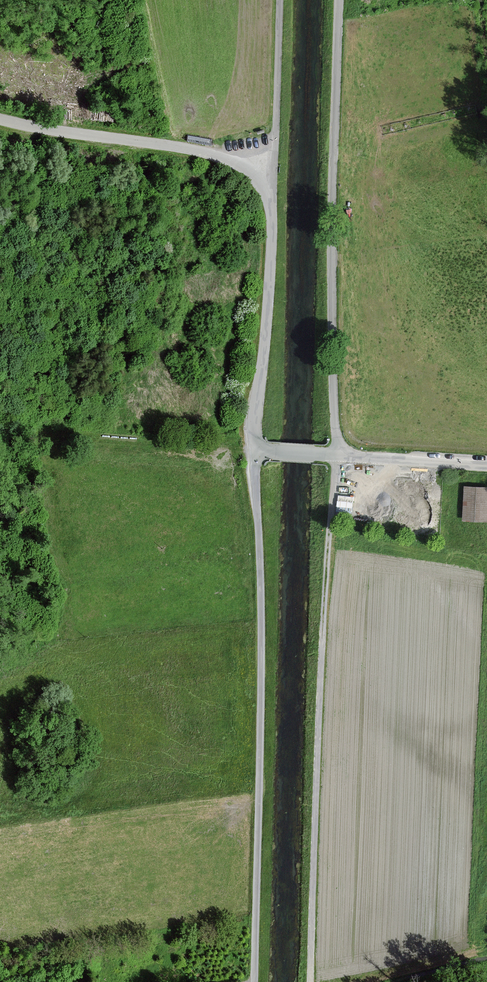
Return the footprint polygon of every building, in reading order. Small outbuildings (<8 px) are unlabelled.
[(464,487),(464,522),(486,522),(486,487),(464,487)]
